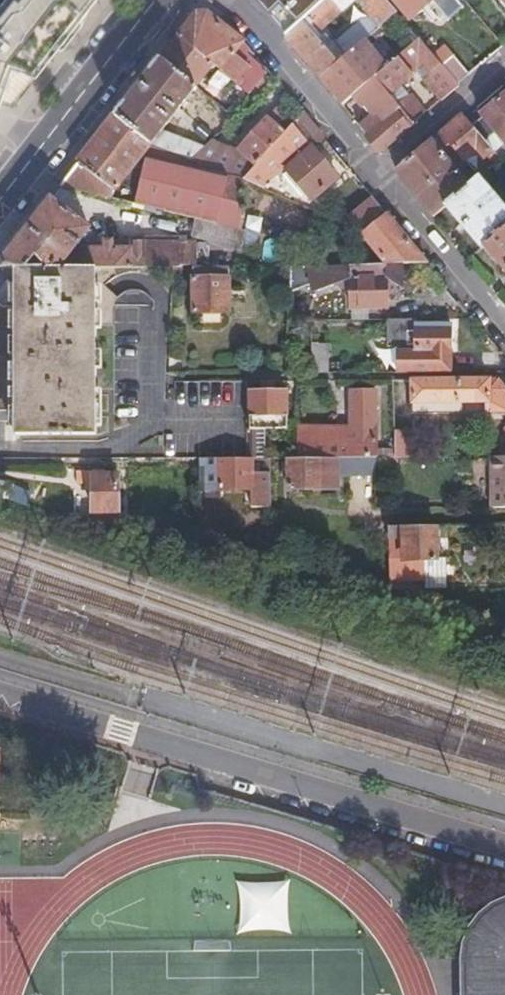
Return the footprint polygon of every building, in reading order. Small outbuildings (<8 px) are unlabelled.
[(0,7),(0,104),(1,105),(14,108),(98,0),(5,0),(0,7)] [(325,6),(332,0),(250,0),(285,41),(325,6)] [(368,26),(359,28),(331,50),(341,62),(364,44),(396,18),(397,17),(383,0),(346,0),(368,26)] [(398,1),(394,4),(409,24),(438,0),(397,0),(398,1)] [(504,12),(504,0),(495,0),(504,12)] [(325,6),(285,41),(319,80),(332,69),(309,42),(337,18),(325,6)] [(194,18),(160,60),(194,86),(211,64),(224,74),(235,85),(248,69),(233,56),(242,47),(204,17),(194,18)] [(398,60),(374,79),(385,92),(388,95),(388,96),(400,86),(416,73),(440,102),(441,104),(459,89),(457,87),(433,59),(420,44),(419,45),(417,43),(397,59),(398,60)] [(374,79),(373,78),(384,69),(364,44),(341,62),(332,69),(319,80),(341,107),(352,97),(364,87),(374,79)] [(254,62),(242,47),(233,56),(248,69),(254,62)] [(446,49),(433,59),(457,87),(469,76),(446,49)] [(160,60),(115,119),(159,139),(180,149),(196,157),(201,151),(159,130),(194,86),(160,60)] [(245,94),(265,75),(254,62),(248,69),(235,85),(245,94)] [(250,99),(270,80),(265,75),(245,94),(250,99)] [(412,125),(409,122),(405,117),(398,109),(397,107),(390,99),(388,96),(388,95),(385,92),(374,79),(364,87),(352,97),(370,119),(358,129),(360,130),(365,137),(364,137),(378,155),(413,126),(412,125)] [(400,86),(388,96),(390,99),(397,107),(409,97),(400,86)] [(409,97),(397,107),(398,109),(405,117),(409,122),(412,125),(424,115),(409,97)] [(494,155),(504,146),(504,97),(481,117),(483,120),(472,129),(494,155)] [(196,157),(239,177),(291,128),(279,114),(280,108),(278,109),(225,161),(217,152),(219,151),(210,141),(201,151),(196,157)] [(291,128),(239,177),(264,189),(284,173),(310,204),(336,182),(310,151),(322,142),(302,118),(291,128)] [(462,118),(441,135),(459,156),(466,164),(479,154),(486,162),(494,155),(472,129),(464,120),(462,118)] [(115,119),(61,189),(111,200),(159,139),(115,119)] [(395,174),(433,219),(444,209),(468,189),(459,178),(464,175),(458,168),(454,171),(448,164),(459,156),(441,135),(395,174)] [(194,219),(238,229),(237,203),(233,202),(239,179),(239,177),(196,157),(180,149),(134,205),(194,219)] [(479,179),(468,189),(444,209),(480,252),(485,248),(504,231),(504,211),(496,200),(501,196),(497,192),(492,195),(479,179)] [(0,266),(0,267),(19,267),(95,267),(172,267),(193,267),(209,267),(208,244),(187,244),(187,239),(147,240),(147,244),(81,245),(92,232),(51,201),(0,266)] [(386,217),(373,203),(345,227),(363,235),(386,217)] [(427,266),(386,217),(363,235),(361,237),(385,266),(402,266),(427,266)] [(243,230),(238,229),(194,219),(190,235),(204,238),(211,242),(239,247),(243,230)] [(243,230),(240,249),(253,251),(256,232),(243,230)] [(485,248),(504,272),(504,231),(485,248)] [(385,266),(288,266),(287,285),(315,286),(312,291),(330,291),(349,295),(349,311),(367,311),(367,303),(378,303),(384,303),(384,282),(402,292),(402,266),(385,266)] [(18,305),(6,305),(0,301),(0,410),(14,410),(14,419),(14,436),(96,434),(96,385),(96,378),(95,267),(19,267),(18,305)] [(192,278),(192,313),(228,313),(227,278),(227,267),(209,267),(193,267),(192,278)] [(367,303),(367,311),(378,311),(378,303),(367,303)] [(397,375),(449,374),(448,327),(448,325),(415,325),(415,322),(387,322),(388,348),(398,348),(398,353),(397,353),(397,375)] [(309,349),(309,376),(326,376),(326,349),(309,349)] [(398,382),(398,403),(492,402),(492,414),(504,414),(504,385),(501,381),(398,382)] [(377,458),(381,458),(380,393),(353,393),(354,430),(354,434),(345,434),(345,430),(301,430),(301,458),(332,458),(339,458),(343,458),(349,458),(365,458),(369,458),(377,458)] [(289,431),(288,394),(257,395),(252,395),(252,431),(266,431),(289,431)] [(14,419),(14,410),(0,410),(0,419),(14,419)] [(266,431),(252,431),(252,458),(254,458),(267,458),(266,431)] [(415,435),(399,434),(399,457),(414,457),(415,435)] [(383,449),(383,458),(391,458),(391,449),(383,449)] [(496,457),(496,458),(499,458),(499,474),(496,474),(496,508),(504,508),(504,457),(496,457)] [(252,458),(219,458),(219,490),(251,489),(251,507),(270,507),(270,458),(267,458),(254,458),(252,458)] [(332,458),(301,458),(289,458),(289,490),(339,490),(339,476),(377,475),(377,458),(369,458),(365,458),(349,458),(343,458),(339,458),(332,458)] [(92,492),(92,503),(92,513),(118,513),(118,509),(117,477),(92,477),(92,474),(85,474),(85,492),(92,492)] [(447,537),(447,526),(437,526),(388,527),(388,536),(388,580),(410,580),(424,580),(423,560),(436,560),(435,557),(435,537),(447,537)] [(446,557),(435,557),(436,560),(423,560),(424,580),(410,580),(410,587),(446,587),(446,557)] [(136,768),(134,777),(145,781),(148,771),(136,768)] [(284,882),(235,883),(236,933),(286,931),(284,882)] [(493,908),(482,924),(483,955),(472,955),(473,994),(504,994),(504,908),(493,908)]
